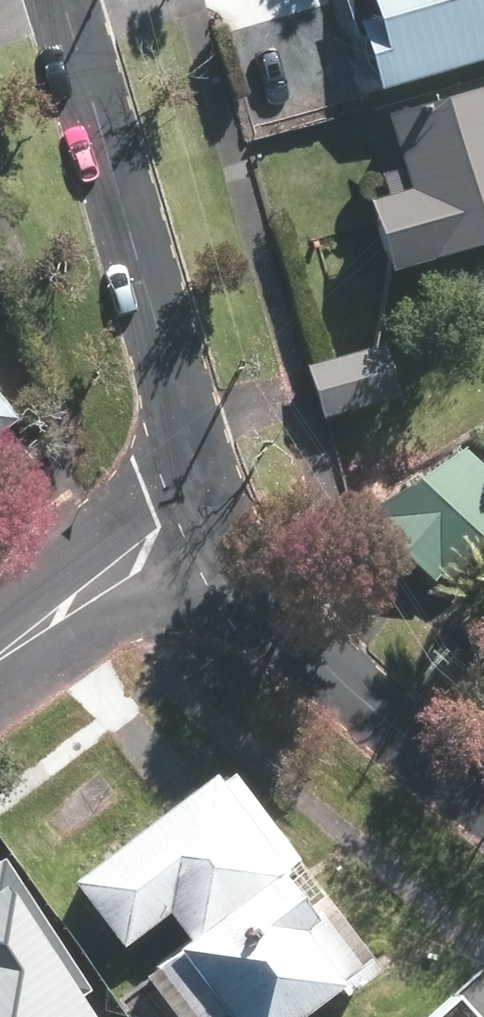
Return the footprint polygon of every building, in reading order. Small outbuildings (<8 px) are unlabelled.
[(362,102),(483,69),(483,0),(348,0),(354,24),(341,27),(362,102)] [(372,284),(483,251),(483,95),(373,127),(394,197),(350,210),(372,284)] [(386,343),(314,360),(328,417),(400,400),(386,343)] [(476,447),(370,510),(465,585),(483,561),(483,453),(476,447)] [(54,894),(108,960),(152,924),(174,951),(134,983),(162,1016),(298,1016),(330,991),(338,1000),(369,975),(204,773),(54,894)] [(10,949),(0,955),(0,1016),(55,1016),(10,949)] [(410,1016),(470,1016),(444,987),(410,1016)]
